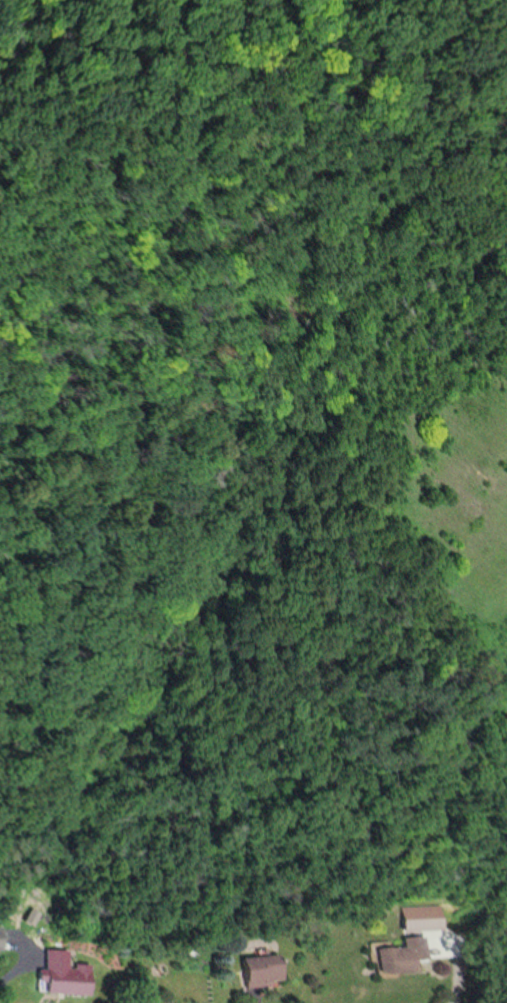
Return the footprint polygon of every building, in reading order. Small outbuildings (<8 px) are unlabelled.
[(420,971),(420,958),(429,958),(429,935),(407,935),(407,946),(380,947),(381,972),(420,971)] [(91,964),(69,963),(69,948),(47,948),(46,969),(44,969),(44,992),(91,993),(91,964)] [(248,985),(286,984),(284,954),(247,955),(248,985)]
